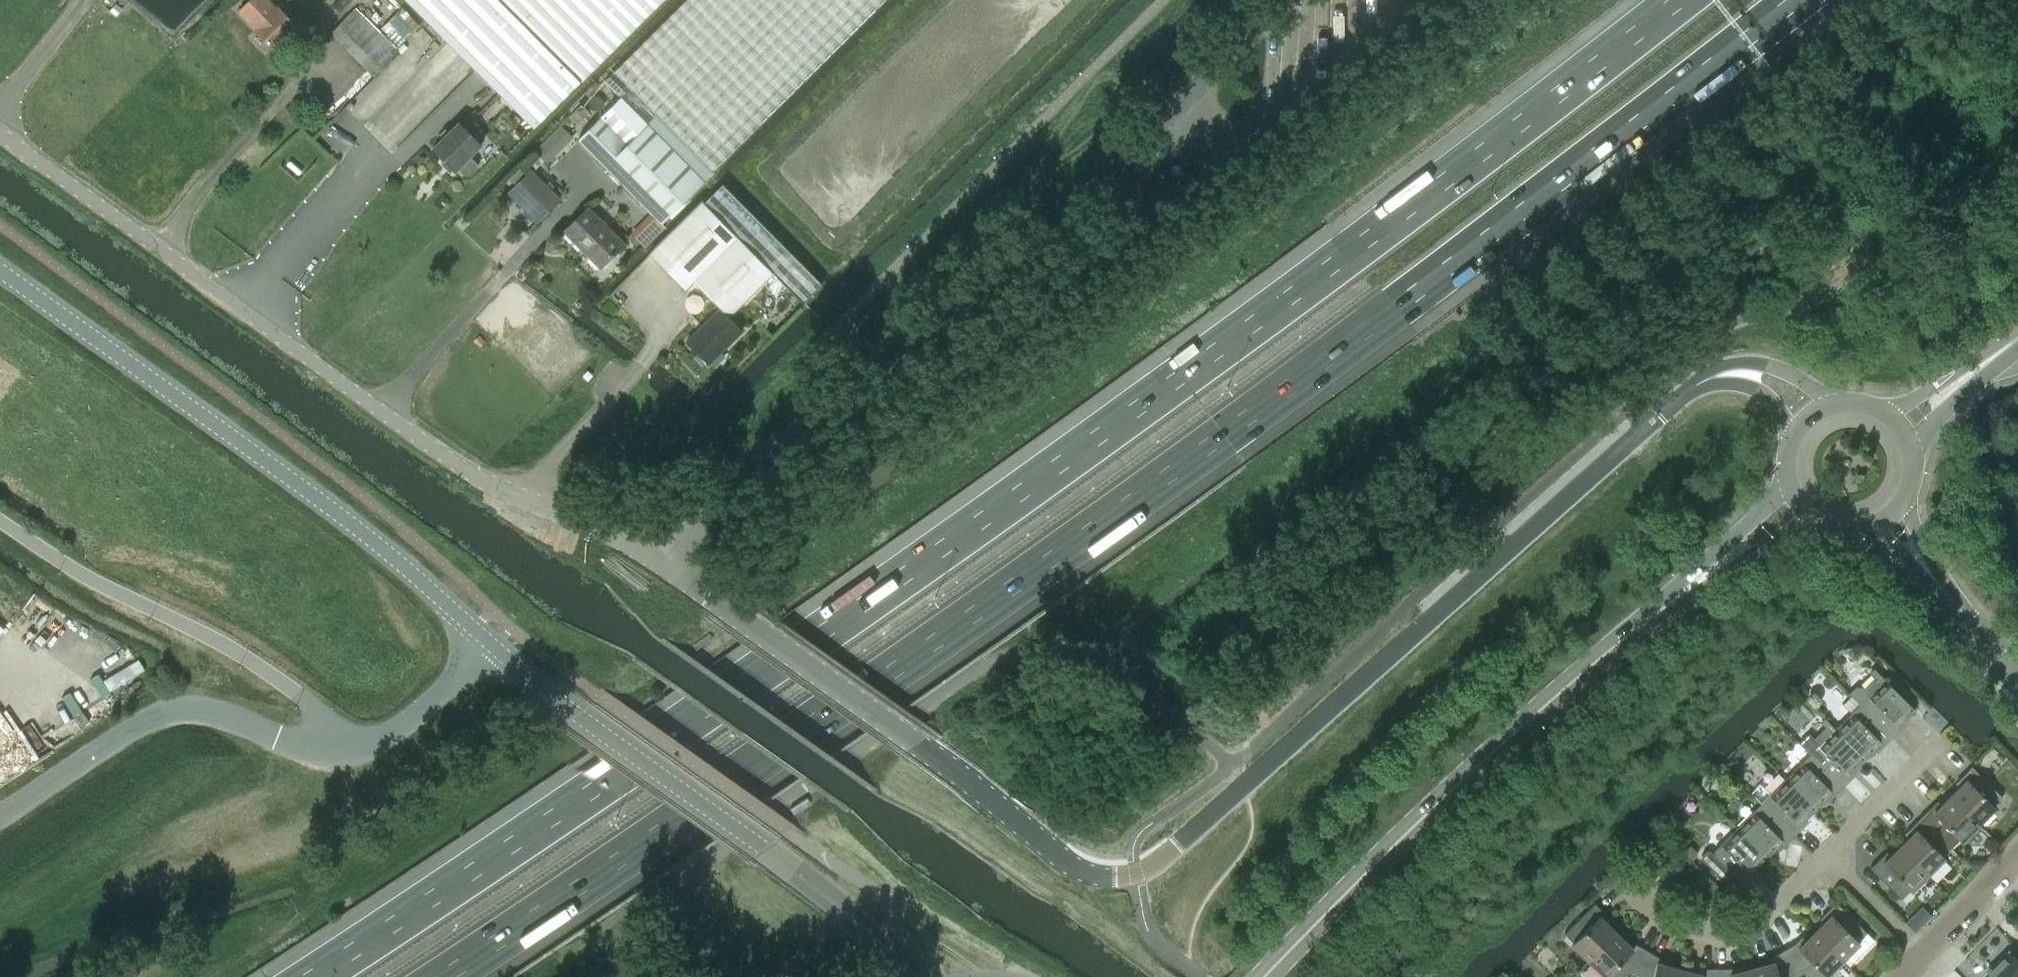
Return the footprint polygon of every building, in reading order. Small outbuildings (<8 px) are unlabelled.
[(274,48),(296,26),(278,8),(277,10),(267,0),(250,0),(240,11),(258,29),(256,30),(274,48)] [(427,21),(430,25),(455,0),(406,0),(427,21)] [(620,40),(580,0),(455,0),(430,25),(448,42),(448,43),(476,70),(476,71),(531,125),(534,129),(580,82),(580,81),(580,80),(620,40)] [(620,40),(661,0),(580,0),(620,40)] [(704,181),(714,172),(713,171),(885,0),(686,0),(605,81),(621,97),(704,181)] [(398,53),(386,40),(355,9),(331,34),(374,77),(398,53)] [(662,224),(704,181),(621,97),(621,98),(578,140),(650,212),(662,224)] [(477,164),(470,157),(482,145),(459,123),(433,149),(456,172),(458,169),(465,176),(471,176),(477,170),(477,164)] [(544,160),(547,163),(573,137),(561,124),(535,150),(537,152),(526,162),(534,170),(544,160)] [(538,222),(561,199),(532,171),(509,194),(538,222)] [(704,203),(774,273),(803,303),(823,284),(723,184),(704,203)] [(729,317),(774,273),(704,203),(702,201),(650,253),(686,290),(694,282),(720,308),(729,317)] [(601,268),(625,244),(588,208),(564,232),(601,268)] [(642,243),(662,224),(650,212),(631,232),(642,243)] [(686,342),(709,365),(743,331),(729,317),(720,308),(686,342)] [(582,375),(588,380),(593,375),(587,370),(582,375)] [(1848,694),(1850,696),(1892,738),(1901,729),(1897,725),(1914,709),(1873,669),(1870,673),(1875,678),(1863,691),(1860,687),(1855,687),(1848,694)] [(1851,714),(1835,730),(1864,759),(1880,743),(1883,747),(1892,738),(1850,696),(1842,705),(1851,714)] [(1799,743),(1811,755),(1843,787),(1852,778),(1848,775),(1864,759),(1835,730),(1824,719),(1821,722),(1826,727),(1814,740),(1808,734),(1799,743)] [(1811,755),(1786,779),(1815,808),(1830,793),(1834,796),(1843,787),(1811,755)] [(1965,781),(1949,796),(1977,824),(1994,808),(1992,806),(2001,797),(1971,766),(1961,776),(1965,781)] [(1786,779),(1761,804),(1793,836),(1802,827),(1799,824),(1815,808),(1786,779)] [(1961,841),(1977,824),(1949,796),(1934,812),(1929,808),(1920,817),(1950,848),(1959,839),(1961,841)] [(1761,804),(1737,828),(1765,857),(1781,842),(1785,845),(1793,836),(1761,804)] [(1942,856),(1950,848),(1920,817),(1910,827),(1915,831),(1899,847),(1927,875),(1943,858),(1942,856)] [(1734,894),(1744,886),(1753,876),(1750,873),(1765,857),(1737,828),(1711,854),(1709,850),(1705,851),(1701,856),(1701,860),(1734,894)] [(1910,891),(1927,875),(1899,847),(1883,862),(1879,858),(1869,868),(1899,899),(1908,889),(1910,891)] [(1814,932),(1842,960),(1858,943),(1857,941),(1866,932),(1835,902),(1825,912),(1829,916),(1814,932)] [(1570,944),(1587,961),(1616,933),(1600,917),(1604,913),(1594,903),(1563,934),(1572,943),(1570,944)] [(1910,918),(1906,922),(1914,931),(1919,927),(1910,918)] [(1782,950),(1797,976),(1803,972),(1808,976),(1821,976),(1824,975),(1825,976),(1842,960),(1814,932),(1798,947),(1794,943),(1782,950)] [(1632,976),(1647,951),(1636,944),(1631,948),(1616,933),(1587,961),(1603,976),(1604,976),(1606,976),(1607,976),(1622,976),(1626,973),(1632,976)] [(1797,976),(1782,950),(1771,957),(1773,962),(1751,968),(1753,976),(1795,976),(1797,976)] [(1679,968),(1657,963),(1659,957),(1647,951),(1632,976),(1633,976),(1676,976),(1679,968)] [(1998,965),(2011,976),(2017,976),(2017,959),(2011,952),(1998,965)] [(1998,965),(1986,976),(2011,976),(1998,965)] [(1679,968),(1676,976),(1715,976),(1715,968),(1702,968),(1700,974),(1679,968)] [(1751,968),(1730,974),(1728,968),(1715,968),(1715,976),(1753,976),(1751,968)]
